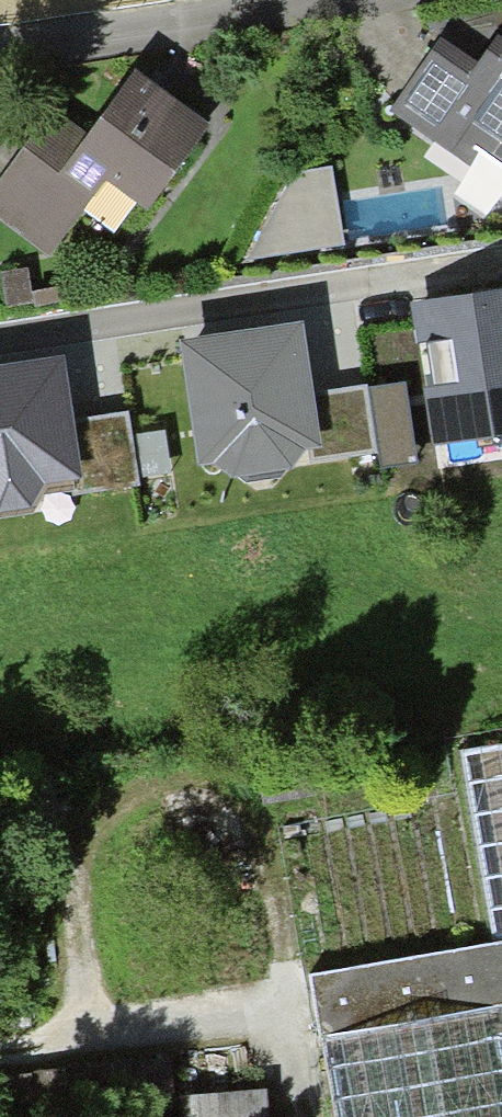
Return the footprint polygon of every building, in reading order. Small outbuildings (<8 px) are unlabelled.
[(498,40),(479,68),(439,40),(387,113),(470,171),(480,157),(501,173),(501,43),(498,40)] [(209,133),(134,78),(91,137),(51,108),(0,178),(0,226),(49,262),(106,184),(149,215),(209,133)] [(345,248),(331,170),(293,175),(244,262),(345,248)] [(29,270),(0,274),(5,310),(34,306),(34,309),(69,304),(67,288),(32,293),(29,270)] [(420,288),(437,433),(501,425),(501,278),(420,288)] [(302,330),(180,351),(200,473),(213,471),(232,485),(294,474),(309,457),(311,468),(379,457),(367,389),(313,398),(302,330)] [(0,372),(0,523),(34,516),(47,490),(75,486),(77,498),(141,488),(129,411),(75,420),(66,362),(0,372)] [(465,754),(494,948),(501,947),(501,747),(465,754)] [(494,948),(313,980),(321,1040),(501,1010),(501,947),(494,948)] [(321,1040),(334,1116),(501,1116),(501,1010),(321,1040)] [(263,1092),(187,1102),(189,1116),(266,1116),(263,1092)]
